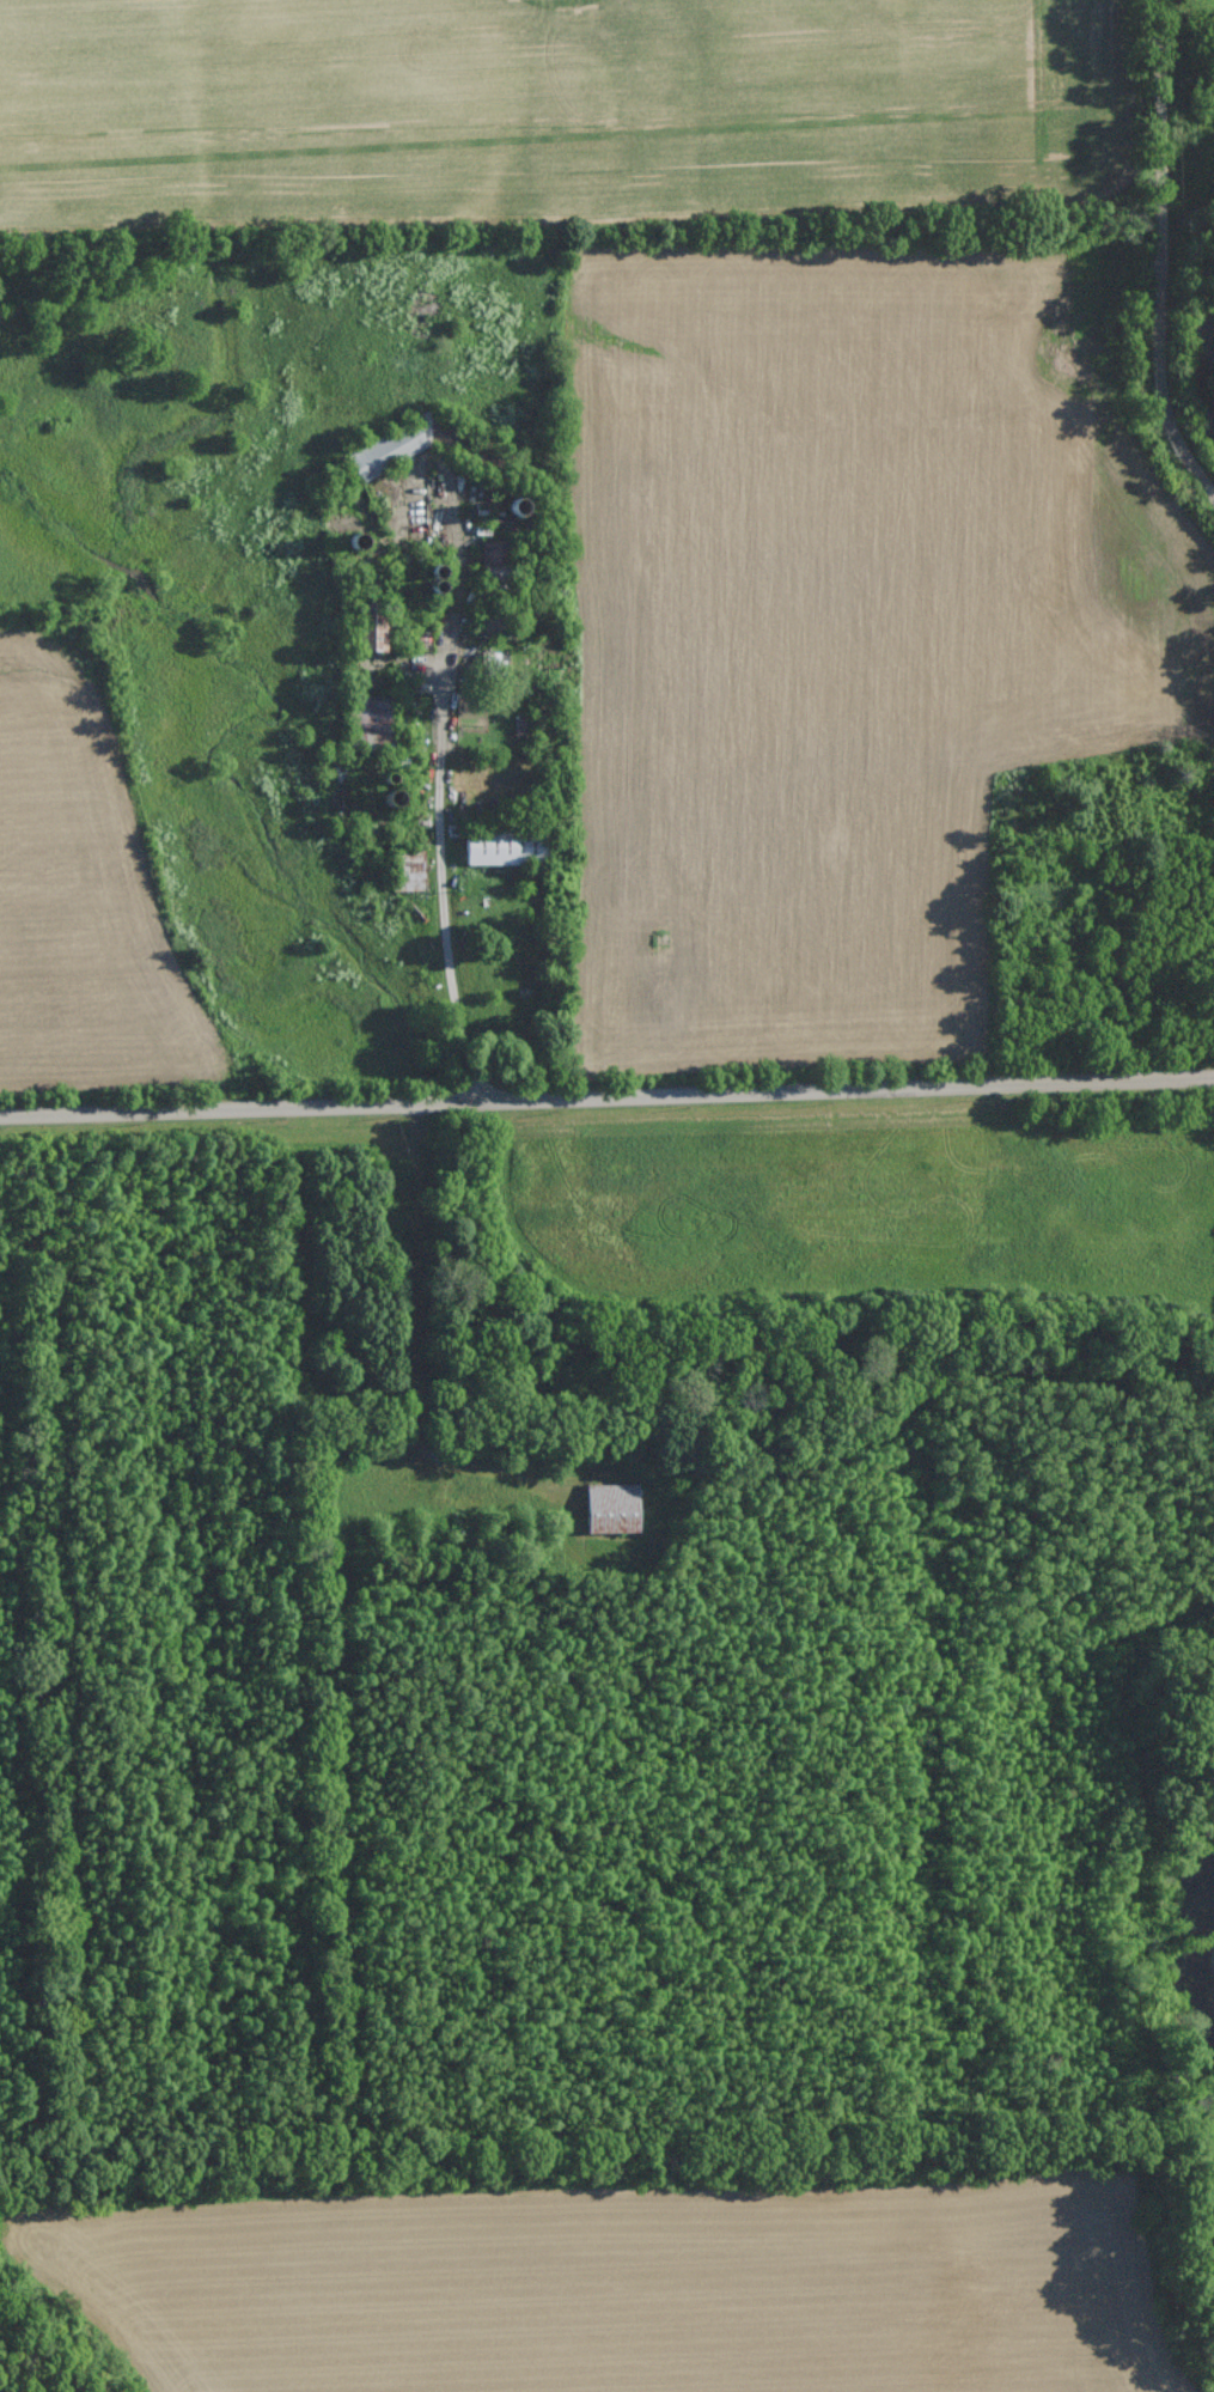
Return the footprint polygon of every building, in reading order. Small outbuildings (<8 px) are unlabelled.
[(363,483),(430,443),(415,418),(347,457),(363,483)] [(482,562),(507,562),(506,540),(481,540),(482,562)] [(387,650),(385,602),(360,603),(362,651),(387,650)] [(483,660),(505,667),(509,655),(487,648),(483,660)] [(467,864),(544,863),(544,833),(467,834),(467,864)] [(425,890),(423,850),(395,852),(397,891),(425,890)] [(587,1485),(588,1533),(639,1532),(639,1484),(587,1485)]
